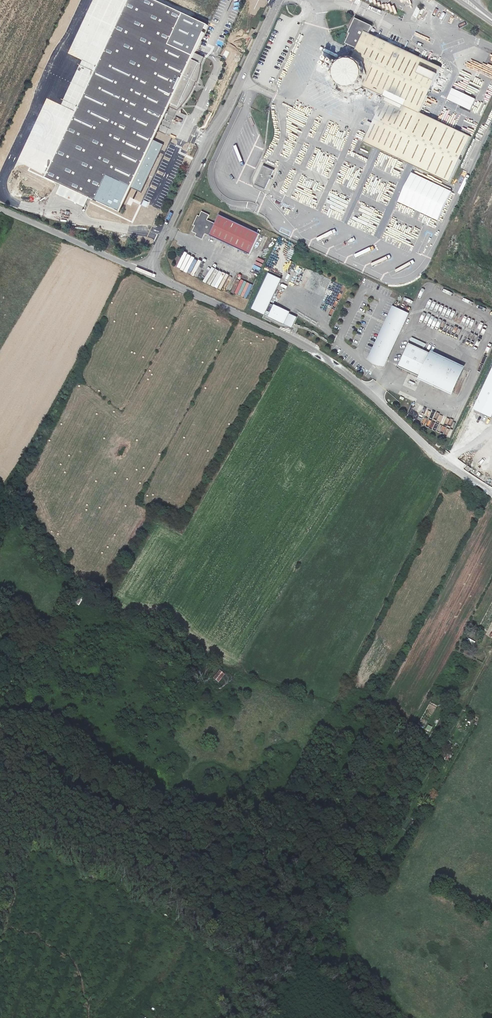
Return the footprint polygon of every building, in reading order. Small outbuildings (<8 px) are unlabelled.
[(152,0),(128,0),(44,178),(94,201),(106,176),(130,187),(153,140),(169,107),(176,110),(178,109),(182,106),(186,102),(190,96),(194,90),(197,84),(198,80),(200,77),(200,74),(200,71),(200,68),(200,65),(198,62),(191,58),(193,56),(207,26),(181,14),(152,0)] [(430,10),(436,2),(433,0),(417,0),(430,10)] [(371,27),(354,18),(348,33),(350,33),(344,44),(354,48),(349,58),(342,58),(337,60),(333,64),(331,70),(331,75),(334,80),(338,84),(347,86),(353,85),(356,83),(362,86),(384,96),(362,142),(447,182),(469,135),(420,111),(440,67),(368,33),(371,27)] [(453,88),(447,99),(469,110),(474,99),(453,88)] [(153,140),(130,187),(141,192),(163,144),(153,140)] [(265,191),(273,169),(262,166),(254,187),(265,191)] [(412,173),(398,202),(437,220),(451,192),(412,173)] [(106,176),(94,201),(119,212),(130,187),(106,176)] [(199,236),(198,238),(197,240),(204,244),(207,239),(208,238),(252,259),(262,238),(206,211),(202,220),(200,220),(195,229),(197,230),(195,234),(199,236)] [(181,268),(187,252),(184,251),(178,267),(181,268)] [(261,267),(264,260),(258,257),(255,264),(261,267)] [(281,279),(268,273),(251,309),(264,315),(281,279)] [(242,286),(245,287),(241,295),(247,298),(252,284),(244,281),(242,286)] [(297,317),(289,313),(290,312),(273,304),(268,316),(284,324),(292,328),(297,317)] [(408,313),(392,306),(368,358),(384,365),(408,313)] [(398,366),(419,376),(419,378),(451,392),(463,366),(431,352),(430,353),(422,350),(425,344),(411,337),(398,366)] [(491,414),(491,368),(473,409),(490,417),(491,414)] [(224,675),(219,672),(213,679),(218,683),(224,675)]
